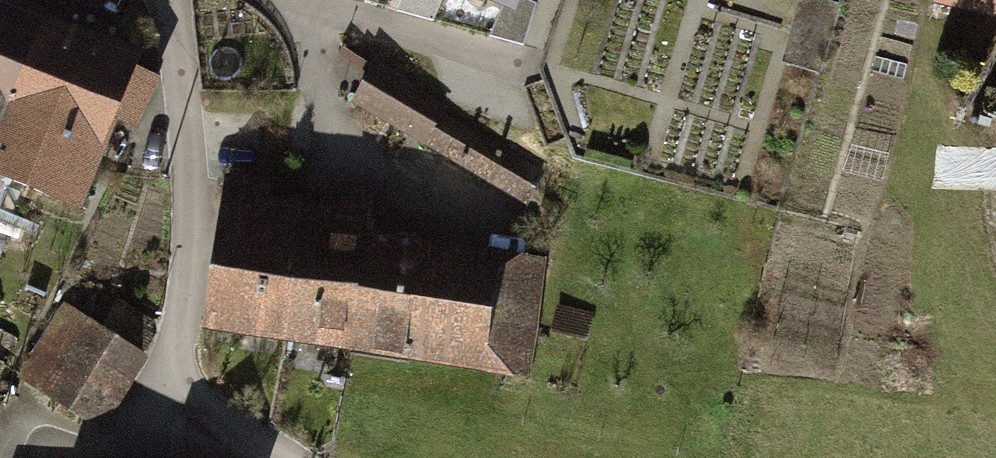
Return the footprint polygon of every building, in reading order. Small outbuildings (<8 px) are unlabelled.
[(840,9),(810,0),(803,0),(786,58),(822,69),(840,9)] [(995,16),(995,0),(929,0),(995,16)] [(44,28),(0,12),(0,140),(44,28)] [(44,28),(0,140),(0,192),(87,218),(119,131),(141,139),(157,85),(135,80),(141,59),(44,28)] [(446,104),(373,62),(350,102),(532,208),(552,175),(442,111),(446,104)] [(270,179),(225,173),(202,330),(531,377),(548,256),(369,230),(374,191),(343,187),(341,206),(267,196),(270,179)] [(154,347),(68,297),(20,379),(106,429),(154,347)]
